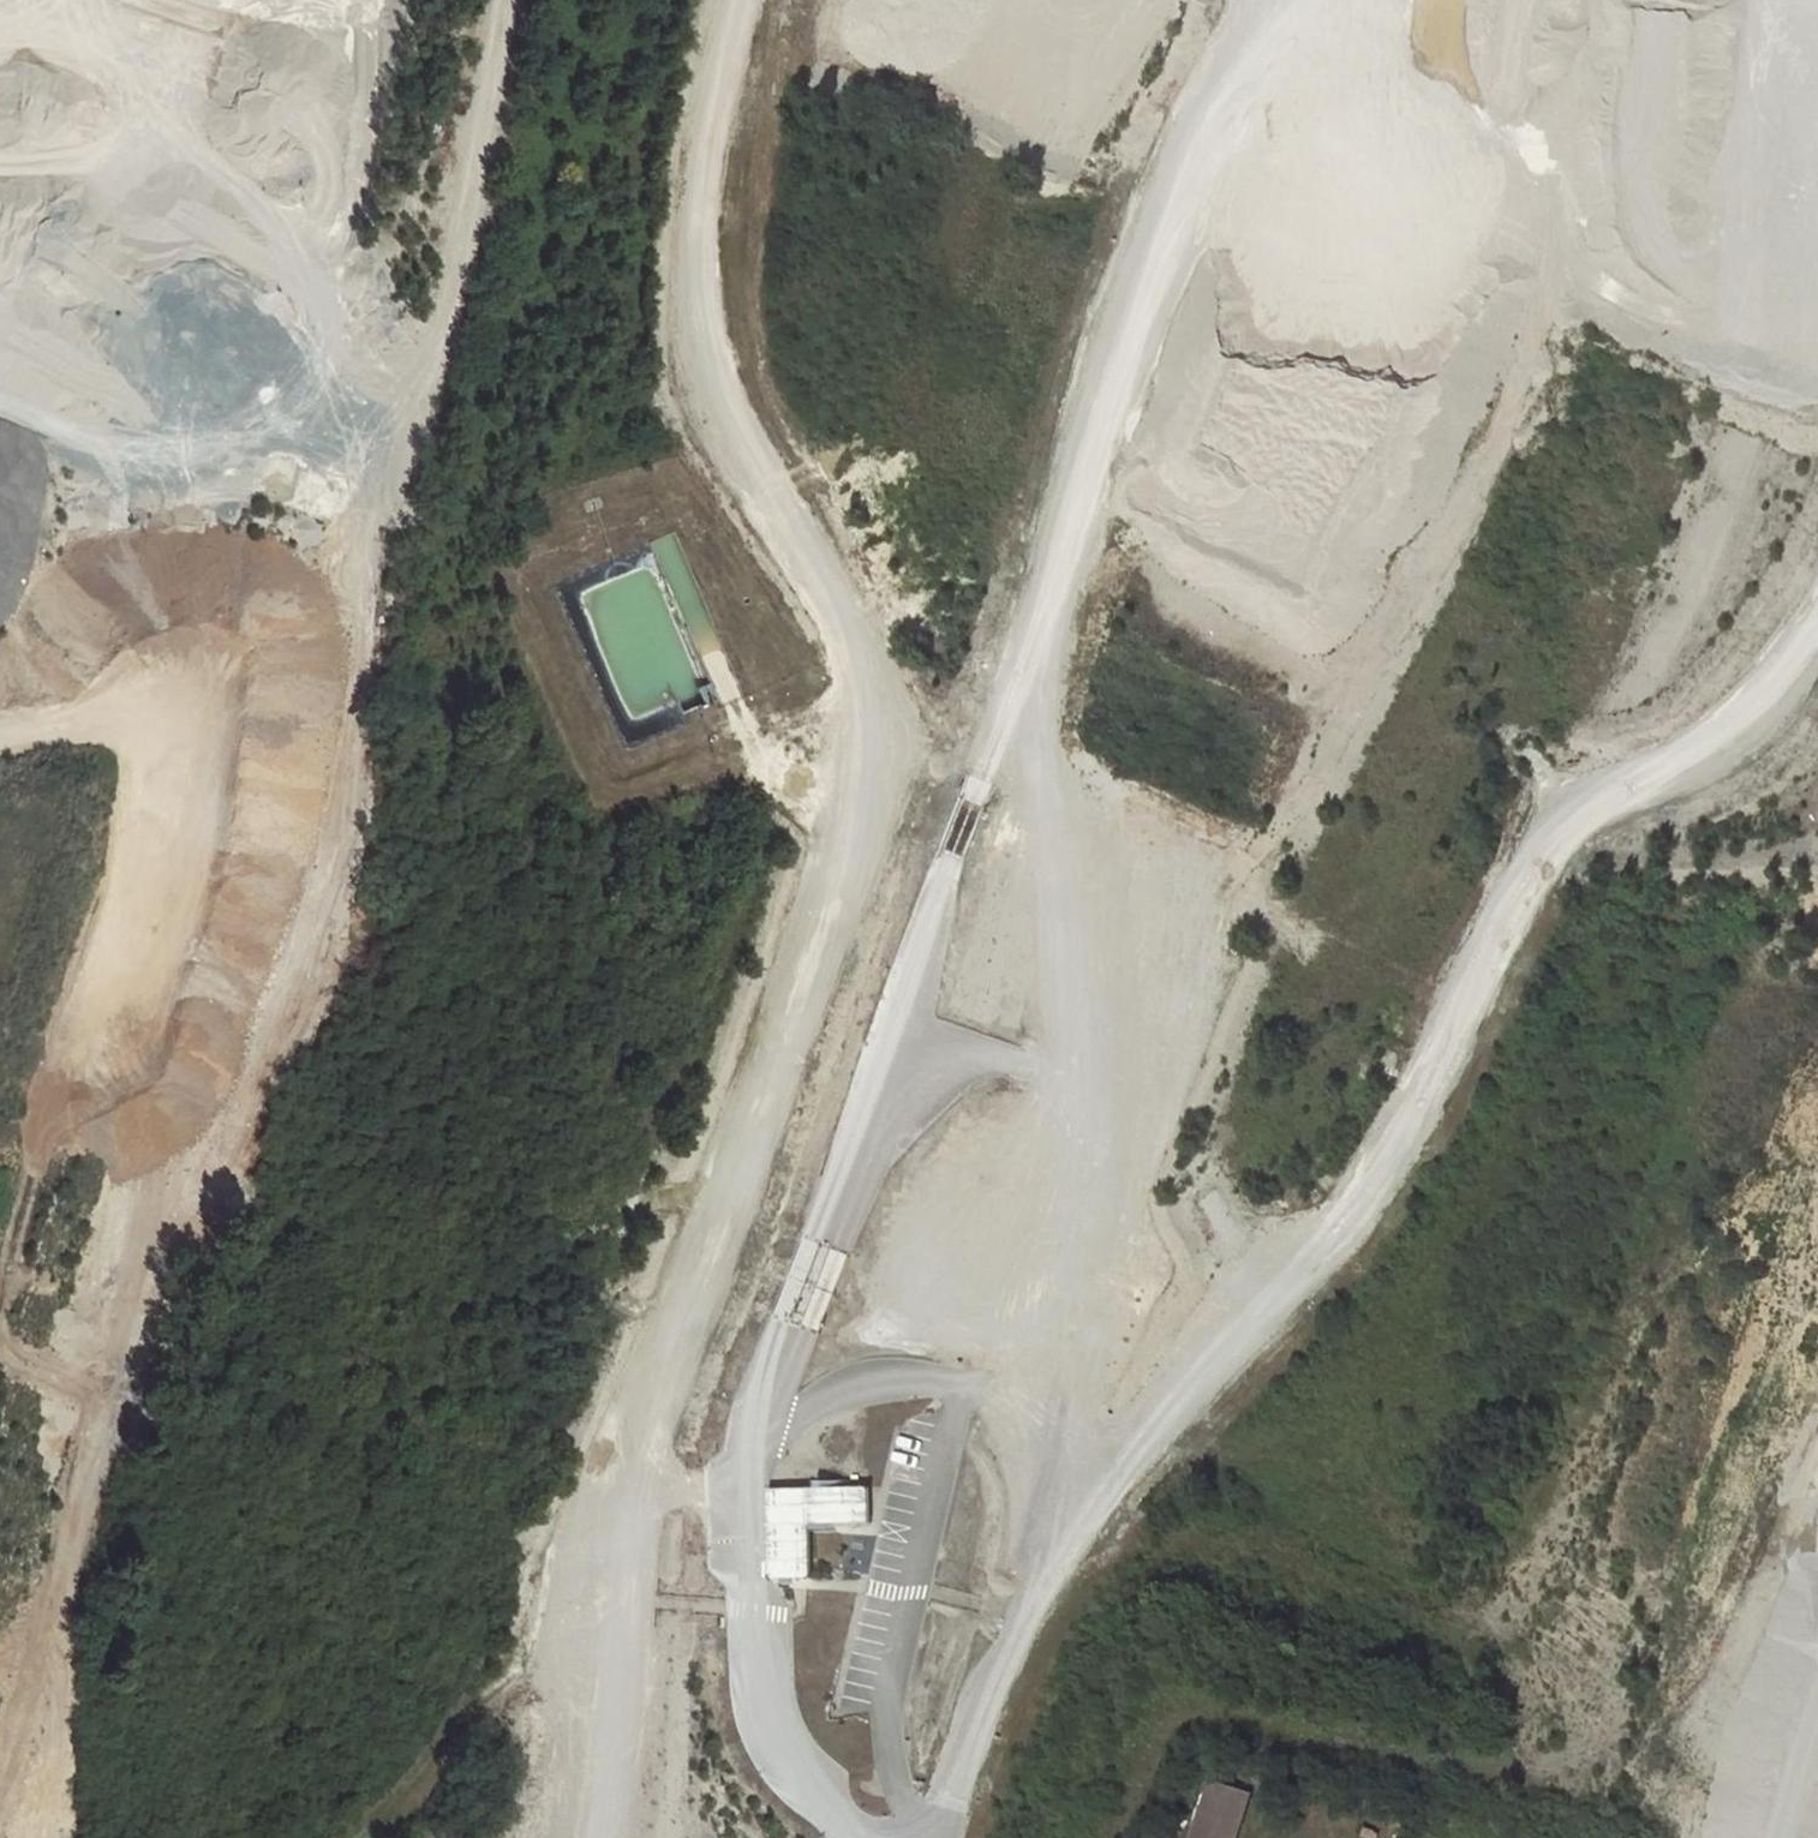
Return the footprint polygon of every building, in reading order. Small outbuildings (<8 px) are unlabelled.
[(667,578),(686,570),(672,533),(652,541),(667,578)] [(569,585),(619,733),(662,718),(652,686),(641,690),(633,666),(650,661),(646,650),(680,638),(652,557),(569,585)] [(714,705),(738,698),(724,651),(700,658),(714,705)] [(874,1485),(771,1488),(773,1580),(816,1579),(814,1525),(875,1523),(874,1485)] [(1193,1837),(1241,1837),(1255,1792),(1210,1779),(1193,1837)]
